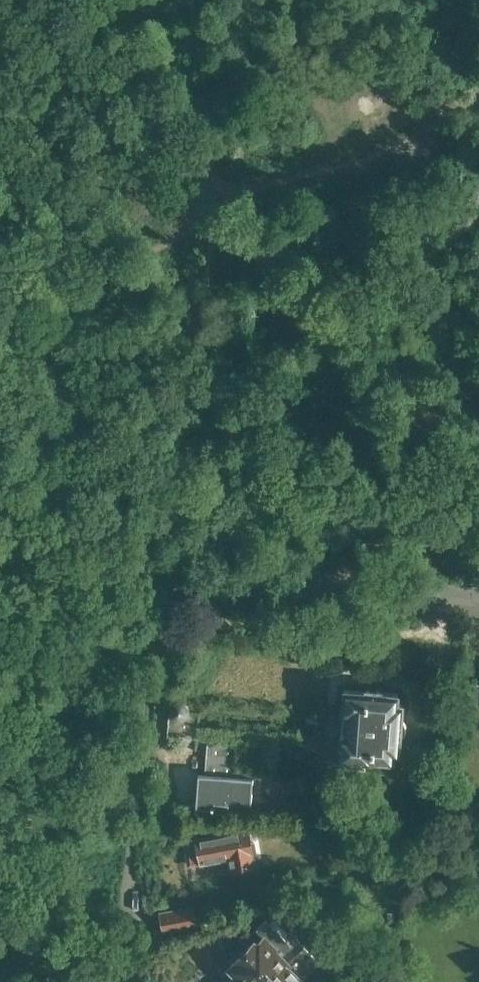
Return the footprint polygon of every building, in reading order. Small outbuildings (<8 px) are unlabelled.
[(345,689),(343,711),(348,712),(347,735),(341,735),(339,757),(344,757),(343,766),(366,768),(367,761),(372,762),(373,760),(395,762),(396,754),(399,754),(403,703),(398,702),(398,693),(381,692),(381,689),(367,688),(366,690),(345,689)] [(199,773),(197,807),(215,809),(215,803),(227,803),(227,808),(246,810),(248,809),(250,808),(250,806),(252,778),(234,777),(234,776),(236,745),(207,743),(205,774),(199,773)] [(229,856),(231,868),(256,863),(250,828),(238,830),(238,831),(222,834),(222,833),(184,841),(189,865),(229,856)] [(193,908),(162,914),(166,932),(197,925),(193,908)] [(251,939),(268,956),(262,962),(275,975),(269,981),(299,981),(320,960),(271,913),(249,934),(252,938),(251,939)] [(251,939),(233,957),(234,958),(226,966),(228,967),(223,973),(232,981),(269,981),(275,975),(262,962),(268,956),(251,939)]
